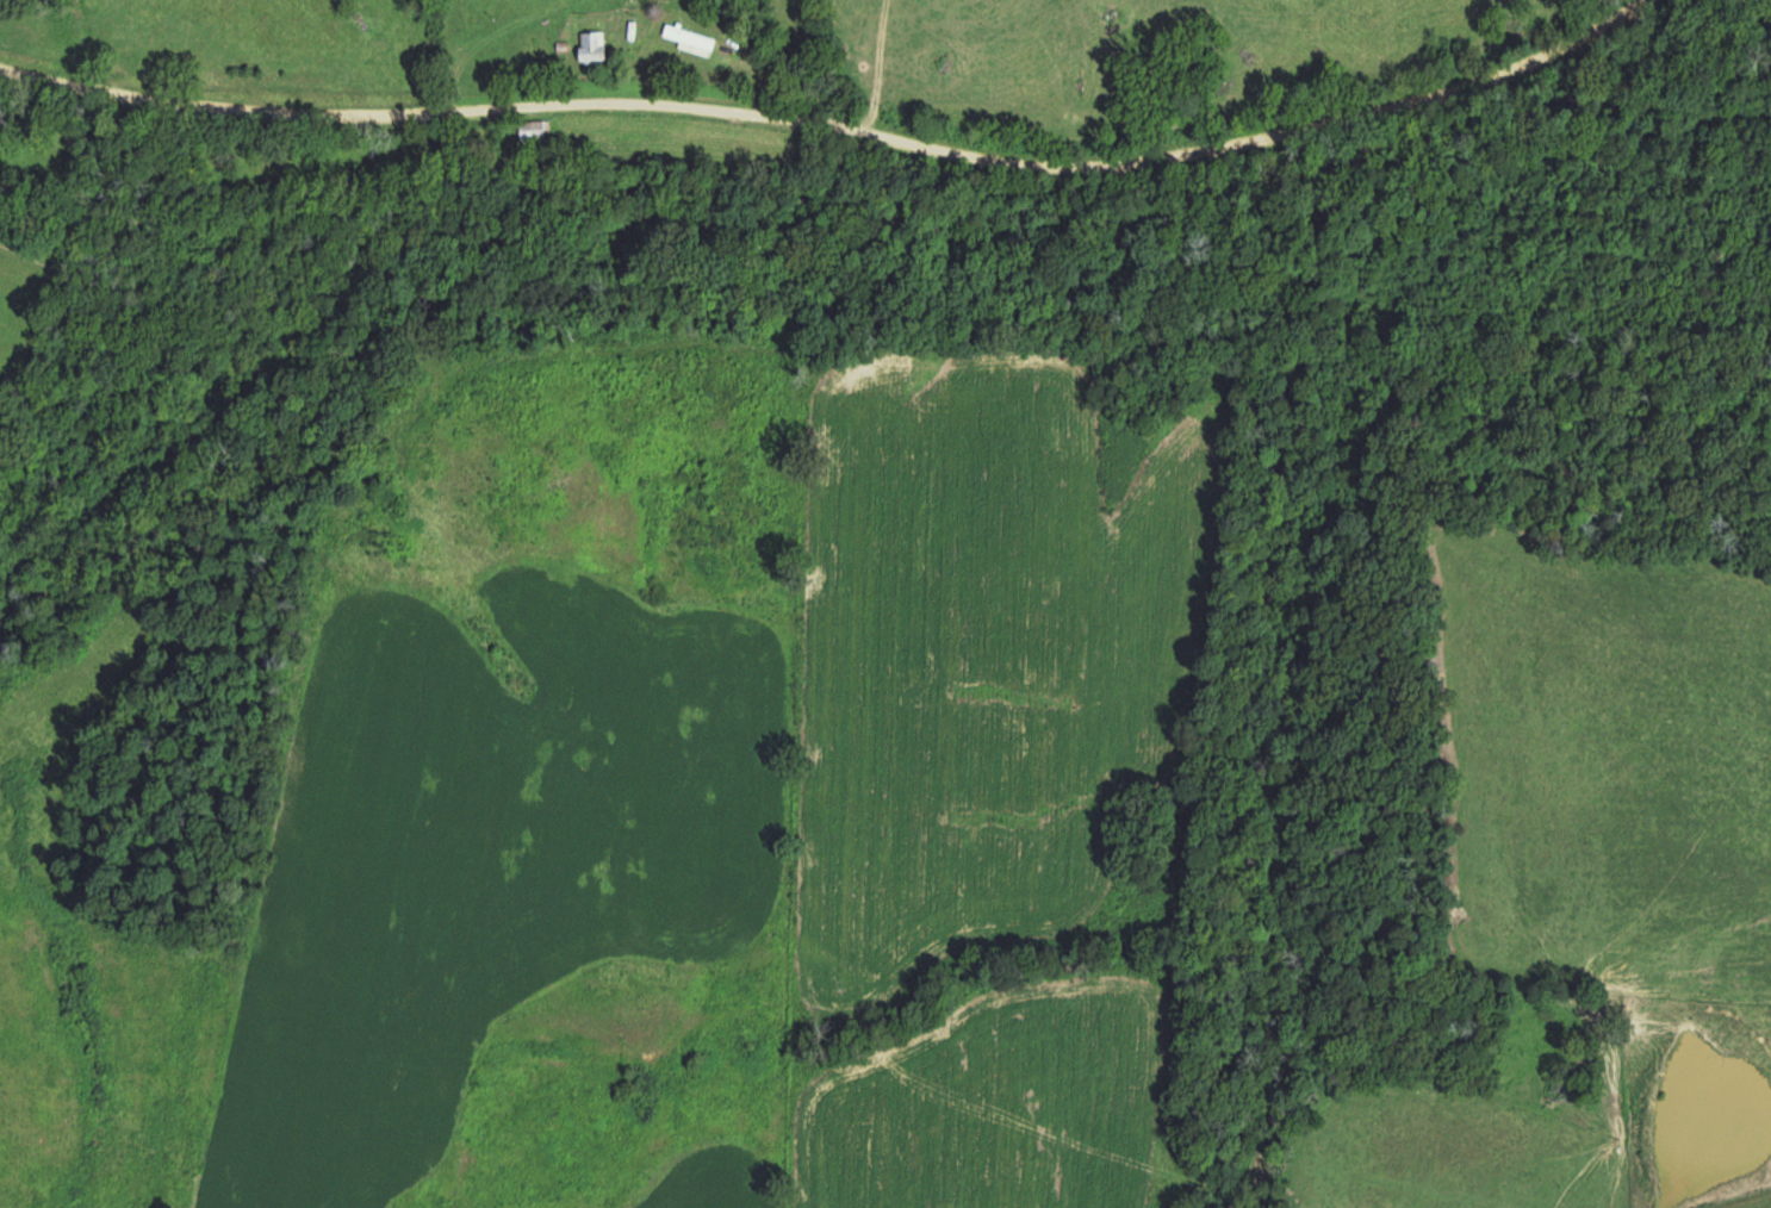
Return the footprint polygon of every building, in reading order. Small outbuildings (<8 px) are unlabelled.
[(715,57),(720,38),(670,22),(664,40),(715,57)] [(612,60),(612,32),(584,32),(584,65),(604,65),(604,60),(612,60)] [(521,138),(547,139),(547,121),(521,121),(521,138)]
